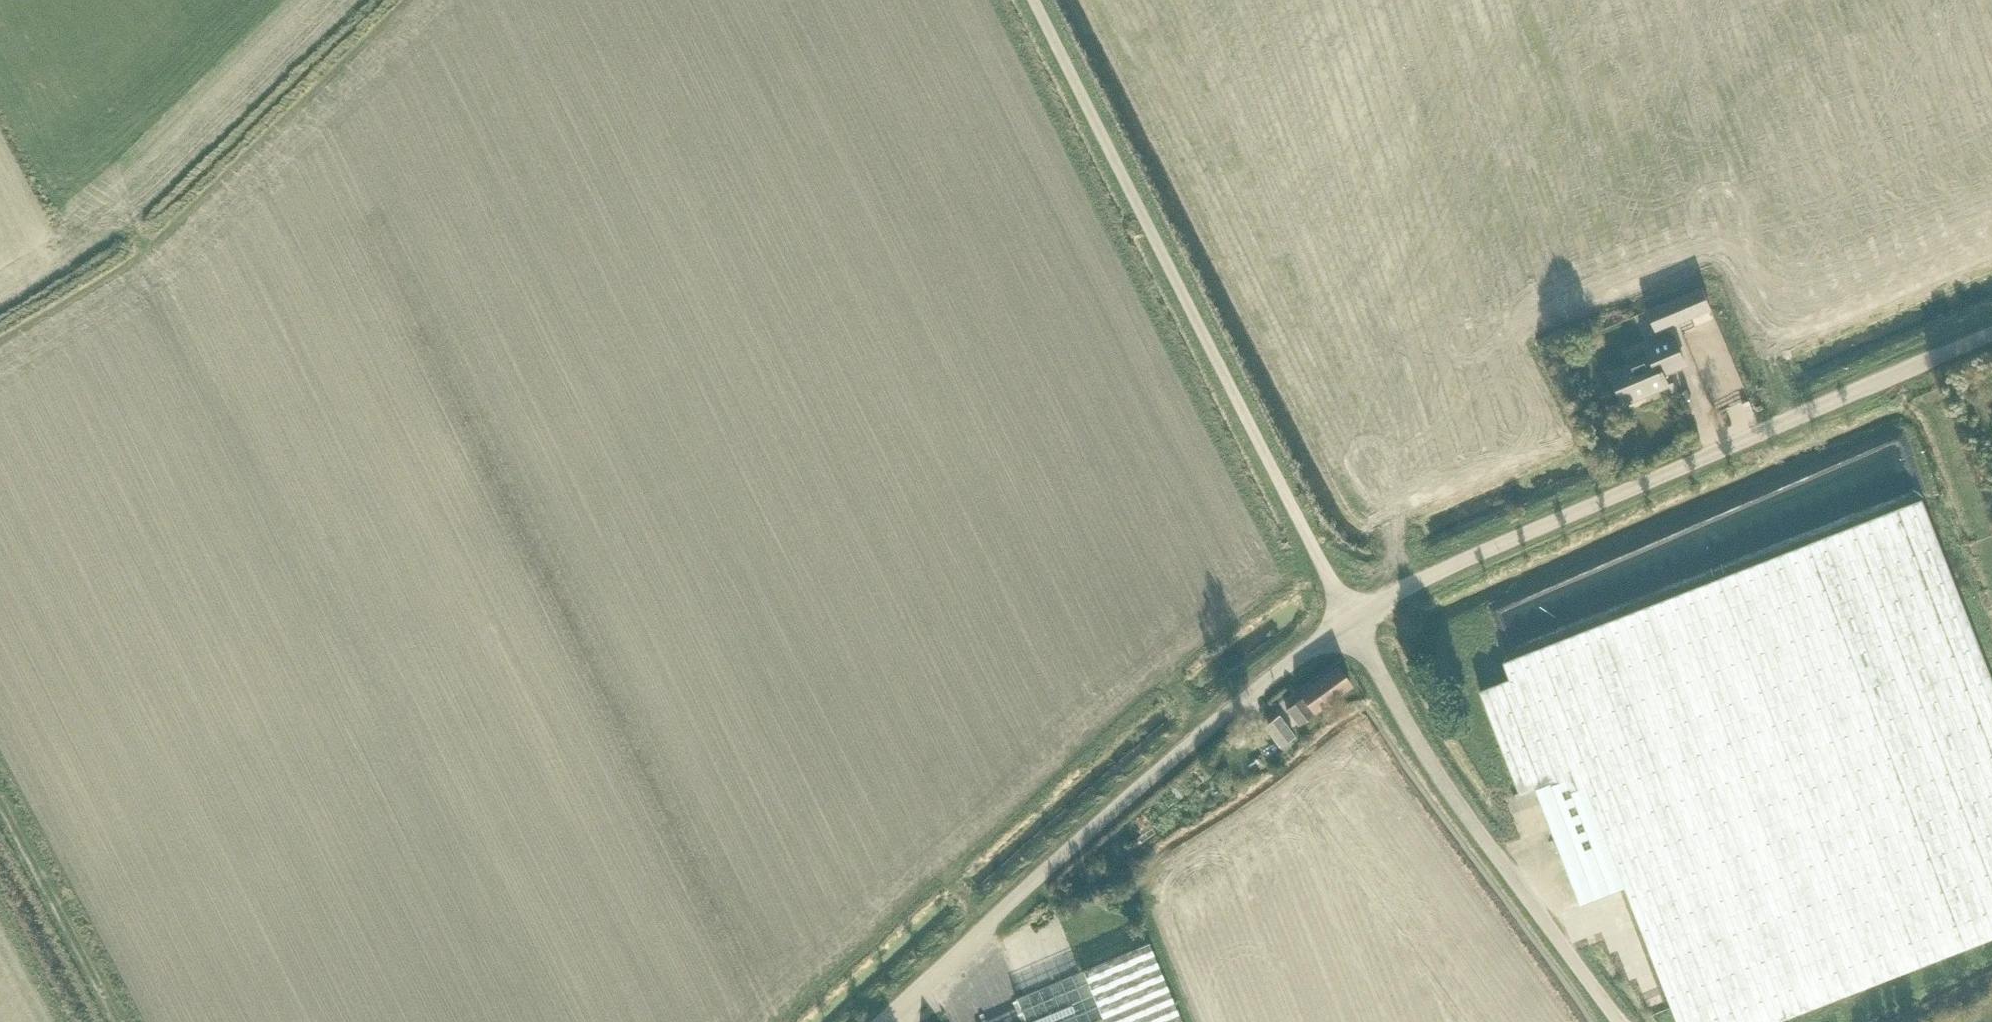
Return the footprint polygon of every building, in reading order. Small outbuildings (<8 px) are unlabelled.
[(1701,287),(1647,309),(1657,333),(1711,310),(1702,286),(1701,287)] [(1684,362),(1673,335),(1645,347),(1649,357),(1611,373),(1624,404),(1669,386),(1661,367),(1670,363),(1671,367),(1684,362)] [(1991,938),(1991,680),(1976,639),(1922,500),(1503,663),(1510,679),(1507,681),(1480,691),(1520,793),(1535,787),(1580,905),(1625,887),(1677,1021),(1776,1021),(1991,938)] [(1345,691),(1345,690),(1351,686),(1340,671),(1334,675),(1331,670),(1298,693),(1302,698),(1286,710),(1298,725),(1345,691)] [(1279,747),(1294,735),(1290,731),(1278,715),(1264,726),(1279,747)] [(1116,841),(1110,846),(1117,855),(1123,849),(1116,841)] [(1169,992),(1168,990),(1148,943),(1015,999),(1025,1021),(1181,1021),(1169,992)]
